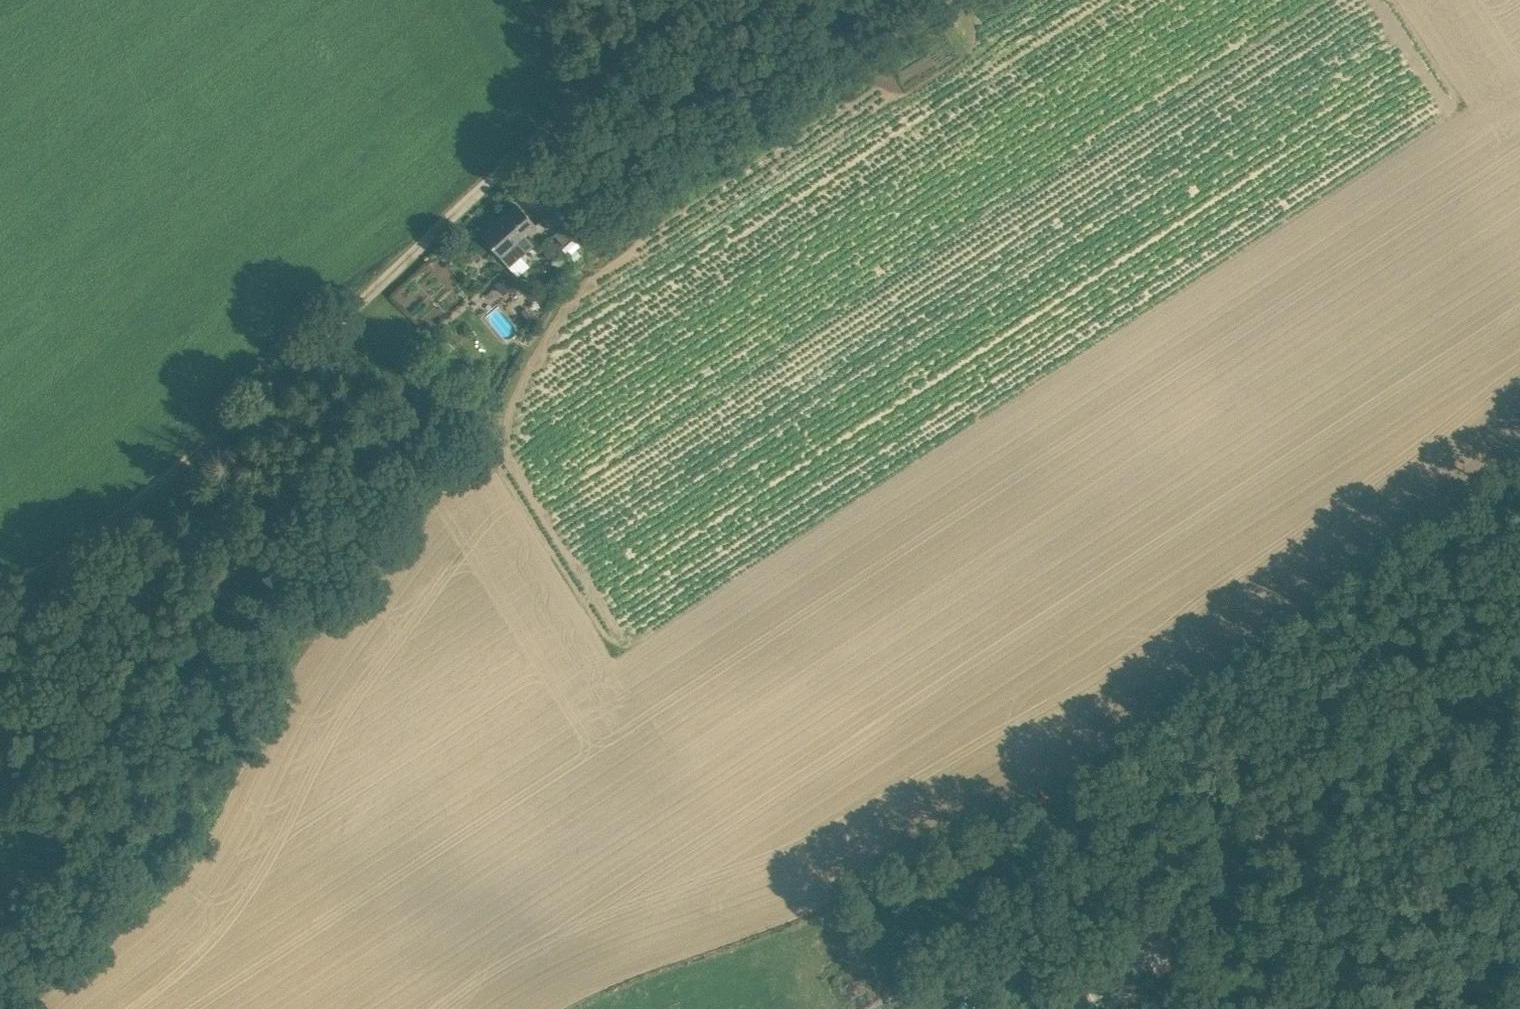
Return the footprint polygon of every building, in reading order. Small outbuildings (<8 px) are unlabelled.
[(540,199),(563,226),(565,227),(580,214),(555,186),(540,199)] [(524,234),(535,224),(518,204),(482,236),(508,266),(533,244),(524,234)] [(565,227),(563,226),(554,234),(562,243),(571,235),(565,227)]
